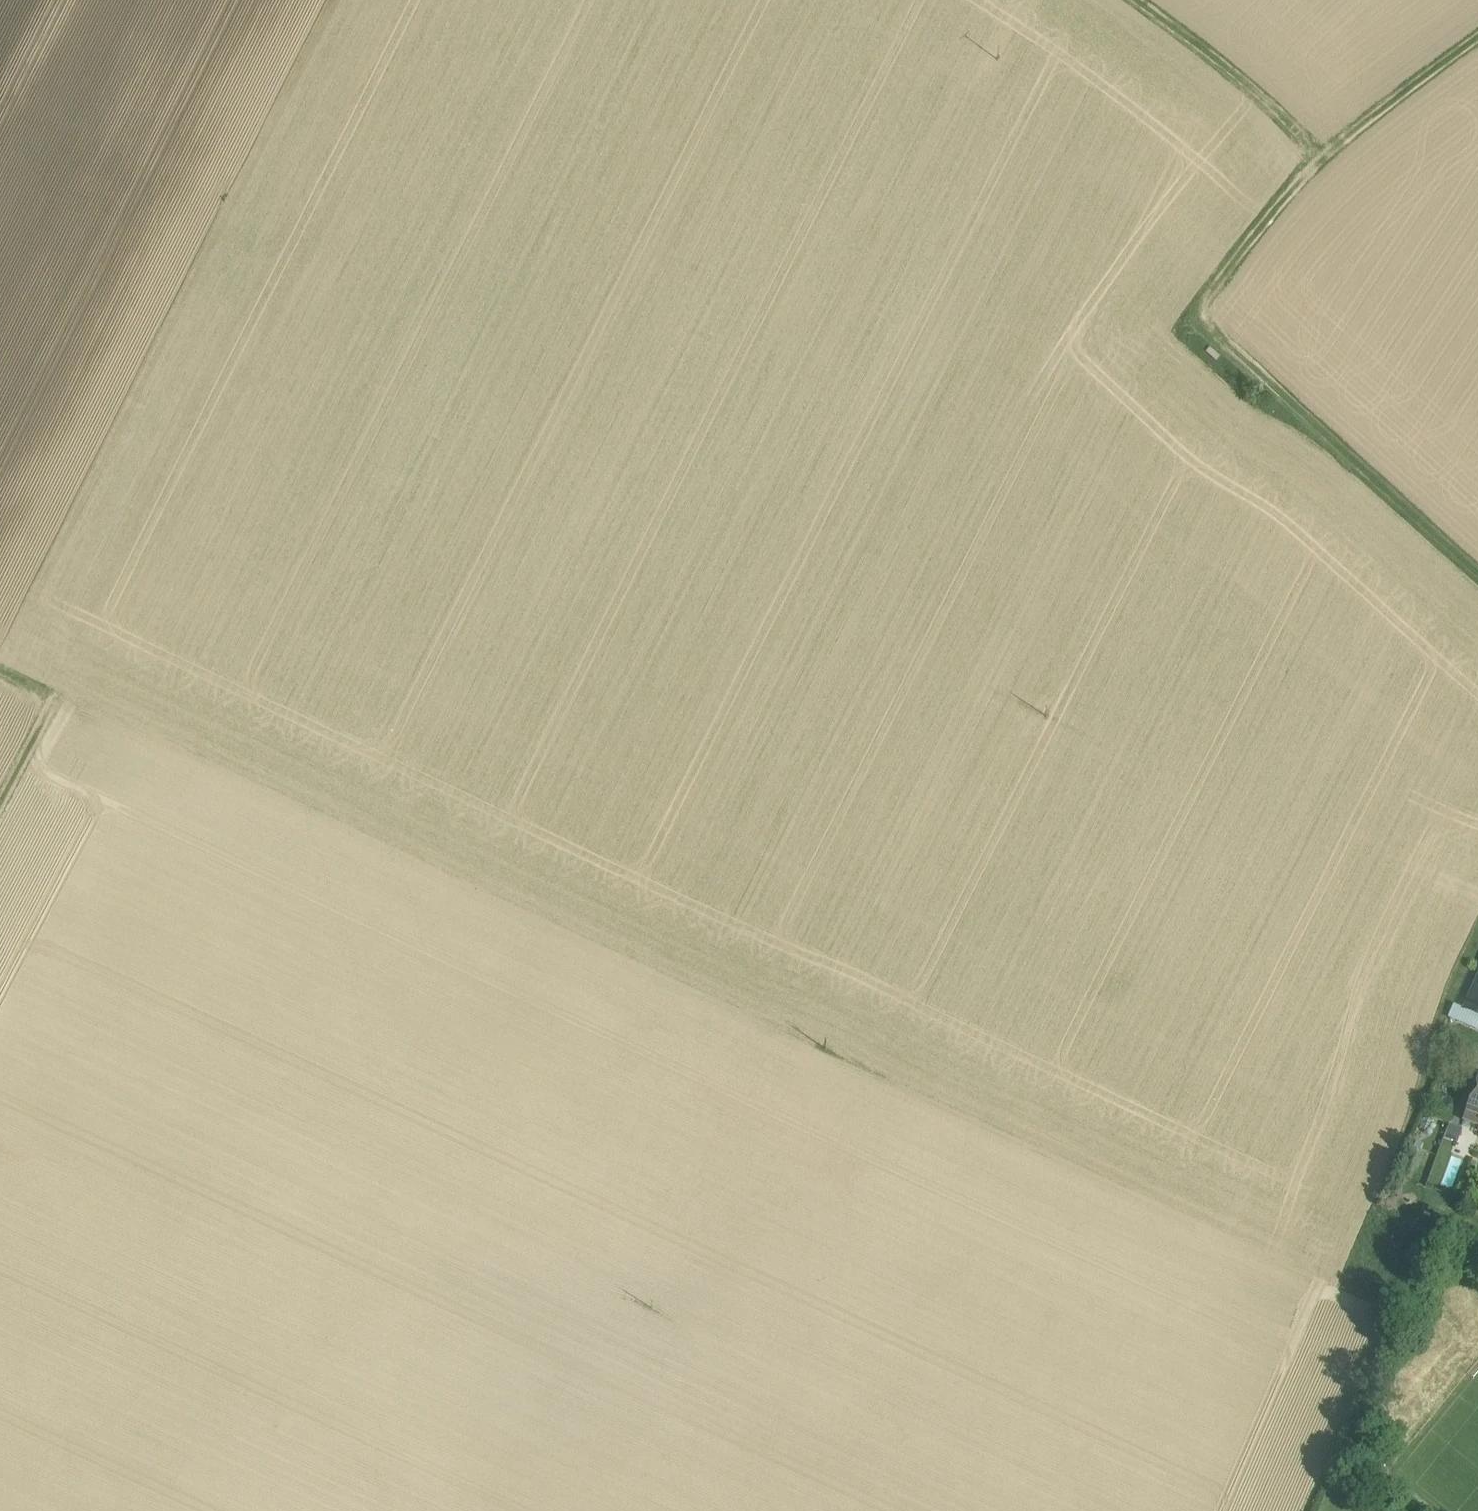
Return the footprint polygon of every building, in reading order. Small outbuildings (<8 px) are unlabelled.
[(1466,1009),(1477,1014),(1477,983),(1466,1009)] [(1463,1121),(1477,1127),(1477,1080),(1463,1121)]
